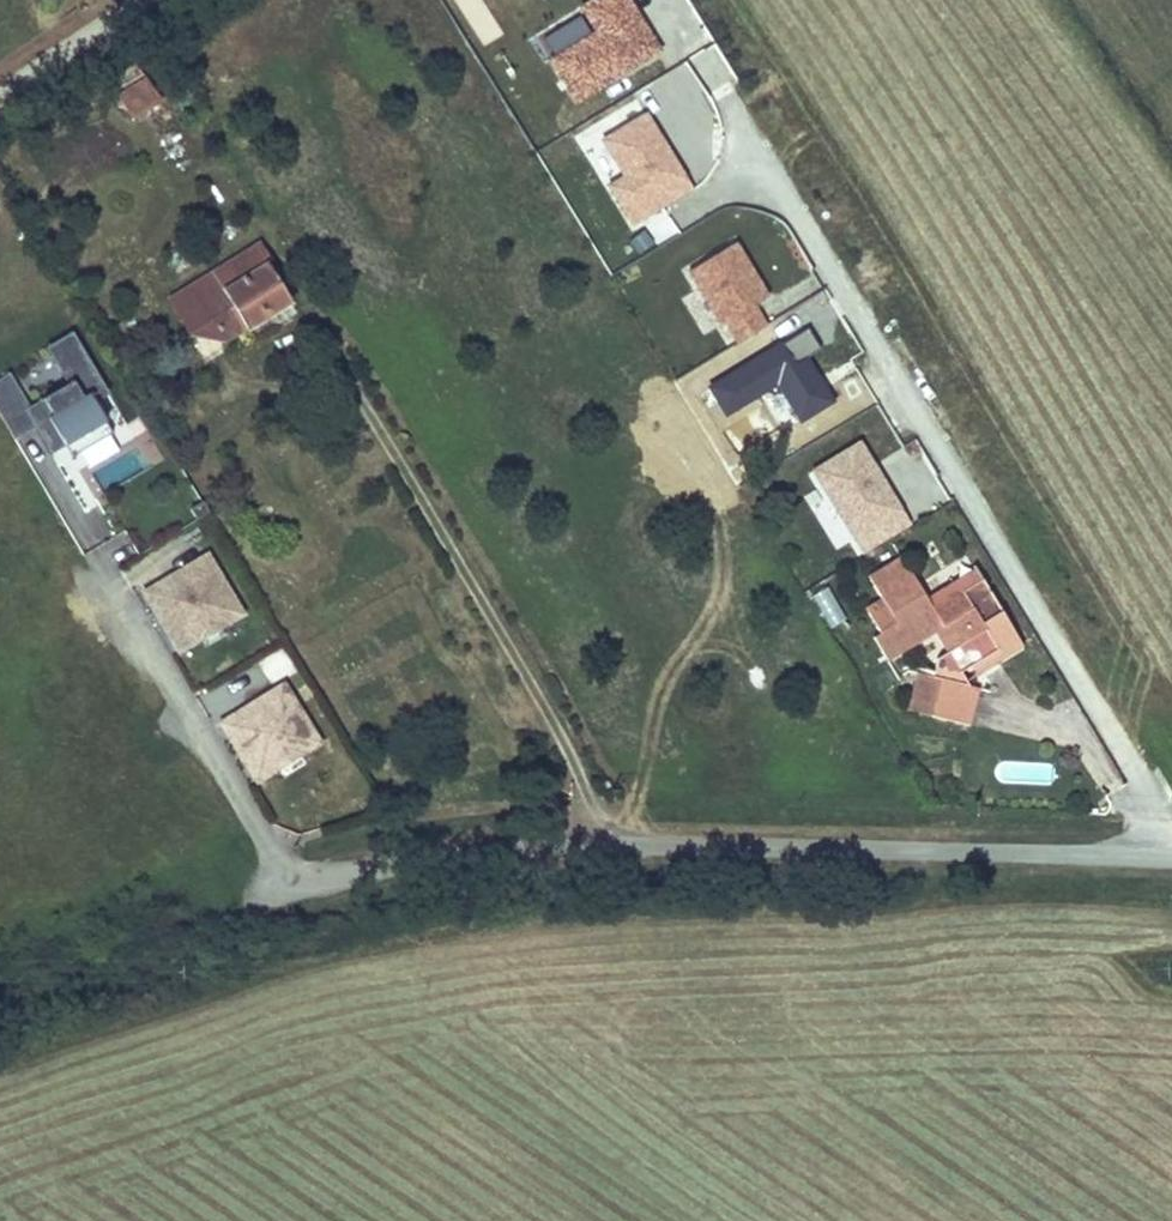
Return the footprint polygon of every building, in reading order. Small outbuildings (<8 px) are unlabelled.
[(551,62),(577,105),(662,55),(636,11),(629,0),(596,0),(580,9),(596,35),(551,62)] [(135,63),(111,78),(134,116),(159,101),(135,63)] [(691,193),(645,115),(600,141),(622,180),(608,188),(631,228),(645,220),(691,193)] [(599,142),(587,149),(605,184),(617,178),(599,142)] [(762,327),(750,308),(768,297),(735,244),(687,274),(720,327),(731,345),(762,327)] [(241,281),(223,292),(246,329),(247,332),(269,318),(265,313),(288,299),(259,253),(234,269),(241,281)] [(241,281),(234,269),(172,309),(202,355),(206,353),(223,342),(198,302),(220,288),(223,292),(241,281)] [(223,292),(220,288),(198,302),(223,342),(246,329),(223,292)] [(288,299),(265,313),(269,318),(291,304),(288,299)] [(729,423),(778,392),(801,427),(833,407),(810,371),(805,363),(820,353),(804,328),(708,390),(724,415),(729,423)] [(74,333),(46,349),(68,386),(30,408),(10,374),(0,380),(0,415),(15,441),(35,429),(51,456),(65,447),(72,458),(113,435),(95,404),(110,395),(74,333)] [(908,524),(860,446),(815,473),(862,552),(908,524)] [(209,514),(203,503),(190,510),(197,521),(209,514)] [(873,638),(884,656),(908,642),(911,647),(934,632),(948,654),(937,660),(933,677),(917,674),(910,699),(933,705),(931,716),(968,725),(977,689),(969,687),(961,672),(970,666),(971,668),(997,652),(1001,660),(1022,646),(1018,639),(1040,626),(1022,598),(1000,611),(986,589),(1011,573),(986,532),(961,547),(974,568),(980,578),(961,590),(958,586),(929,604),(926,598),(902,560),(869,579),(882,601),(866,610),(880,634),(873,638)] [(207,556),(144,593),(179,652),(200,640),(196,633),(220,619),(224,626),(243,615),(207,556)] [(974,568),(926,598),(929,604),(958,586),(961,590),(980,578),(974,568)] [(828,630),(845,621),(827,587),(810,596),(828,630)] [(200,640),(224,626),(220,619),(196,633),(200,640)] [(908,642),(884,656),(888,661),(911,647),(908,642)] [(997,652),(971,668),(975,675),(1001,660),(997,652)] [(318,745),(282,686),(219,725),(255,784),(277,771),(272,764),(295,750),(299,756),(318,745)] [(910,699),(907,710),(931,716),(933,705),(910,699)] [(277,771),(299,756),(295,750),(272,764),(277,771)]
